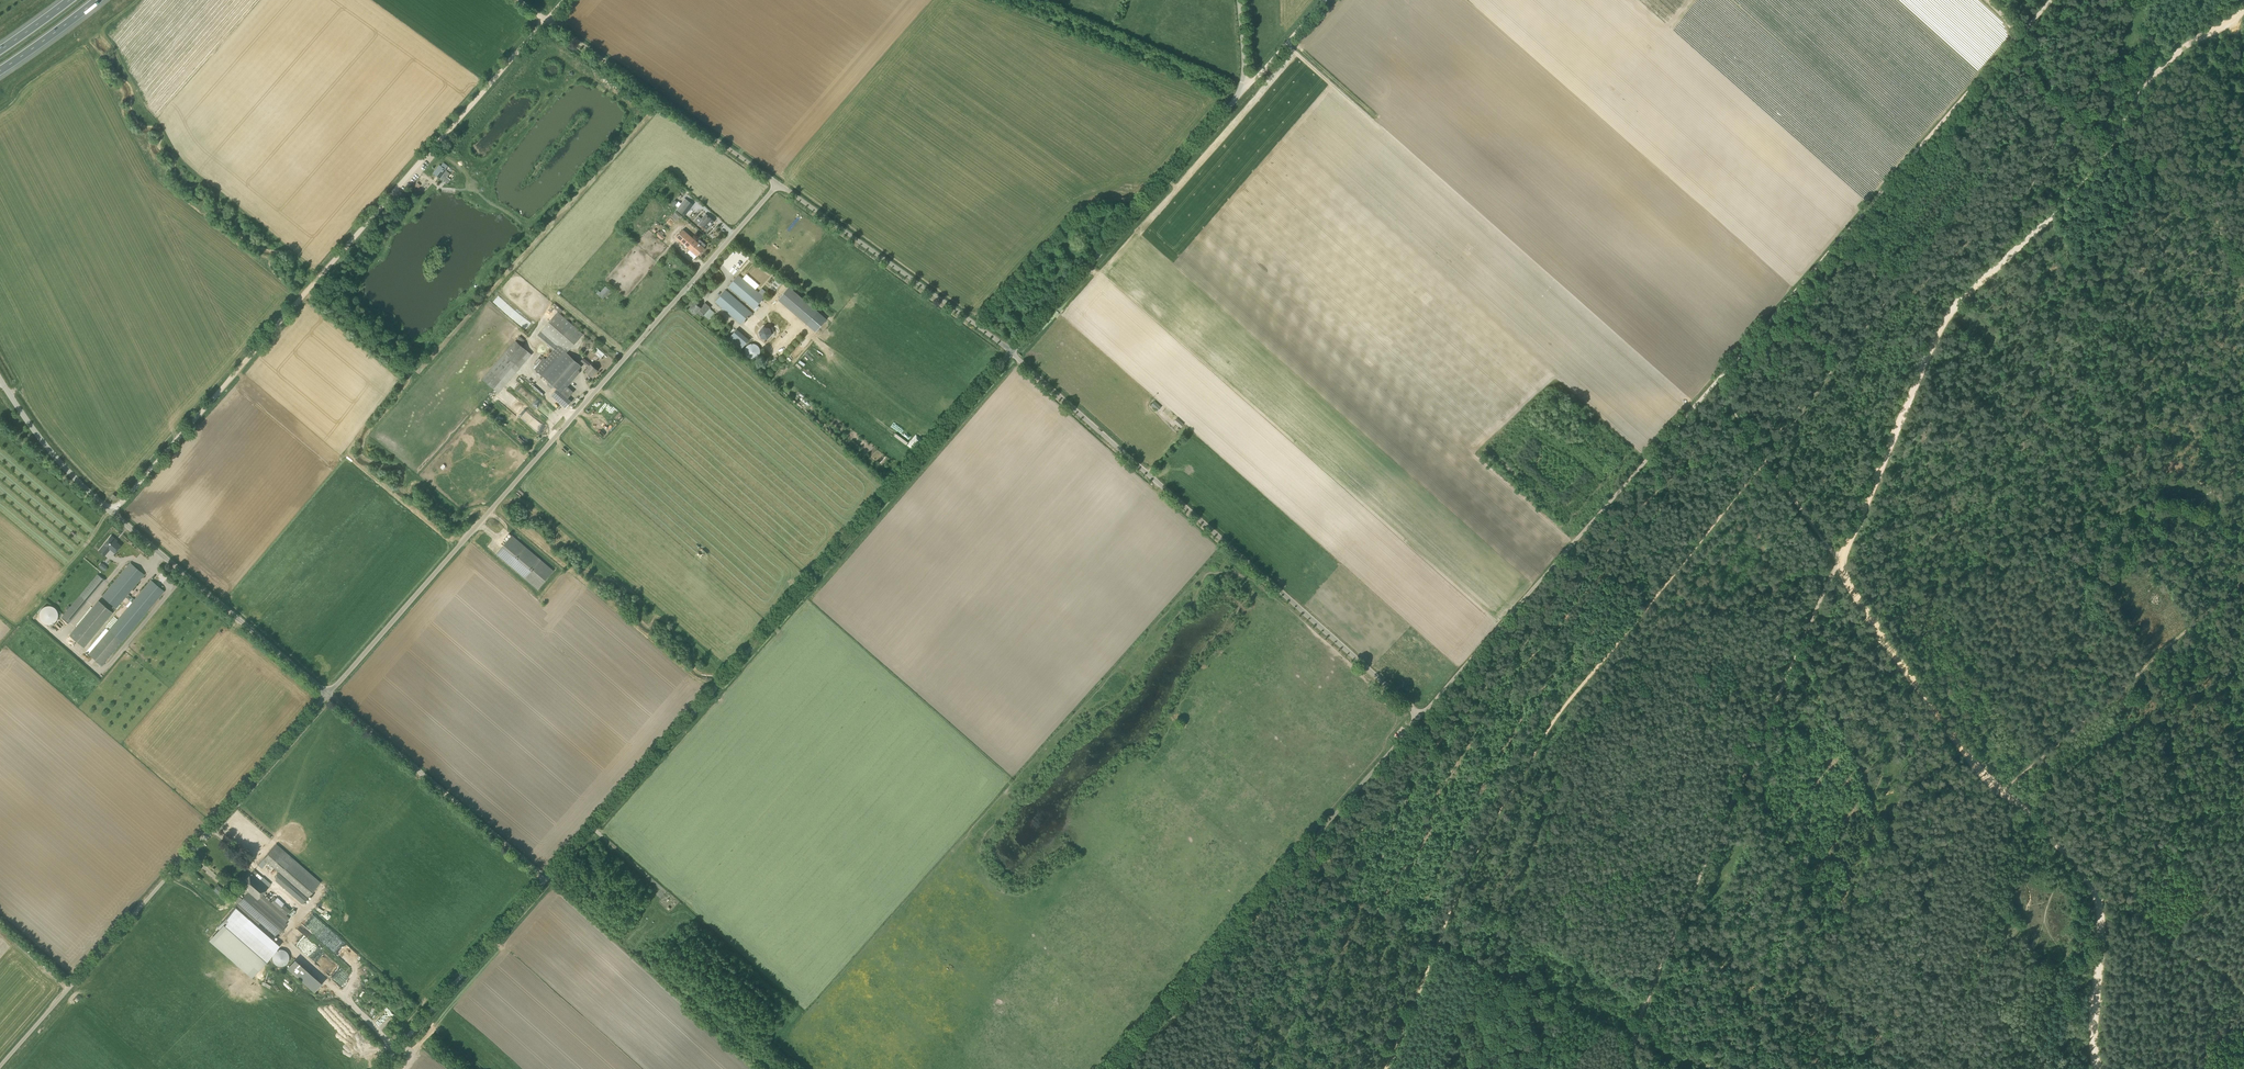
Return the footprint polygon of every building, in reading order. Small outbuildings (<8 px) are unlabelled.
[(445,169),(448,166),(443,163),(441,166),(440,165),(435,170),(433,173),(437,176),(441,171),(444,173),(447,170),(445,169)] [(693,204),(685,198),(684,198),(676,210),(685,216),(693,204)] [(681,215),(676,211),(671,216),(676,221),(681,215)] [(707,230),(715,221),(707,215),(700,223),(707,230)] [(697,256),(704,248),(683,229),(676,237),(697,256)] [(656,234),(661,240),(664,237),(662,235),(660,232),(659,231),(656,234)] [(728,287),(754,309),(767,293),(762,289),(758,292),(738,275),(728,287)] [(809,324),(821,311),(790,285),(779,299),(809,324)] [(598,290),(596,293),(603,298),(610,290),(605,286),(600,292),(598,290)] [(715,301),(741,324),(751,312),(725,290),(715,301)] [(711,307),(706,303),(704,306),(699,302),(697,304),(695,302),(689,308),(695,314),(698,310),(704,315),(711,307)] [(547,345),(553,350),(545,359),(543,357),(534,368),(557,389),(551,395),(565,408),(571,401),(568,399),(574,392),(567,386),(577,376),(574,374),(578,369),(574,366),(578,362),(567,352),(583,334),(560,314),(563,310),(554,303),(548,310),(551,312),(554,308),(558,311),(557,311),(537,335),(548,344),(547,345)] [(759,331),(761,338),(768,339),(772,334),(770,327),(763,326),(759,331)] [(731,336),(742,348),(751,340),(739,328),(731,336)] [(525,341),(519,336),(516,341),(521,345),(525,341)] [(493,389),(511,368),(527,350),(515,340),(482,379),(493,389)] [(745,351),(756,359),(763,348),(751,341),(745,351)] [(597,348),(594,352),(601,358),(605,354),(597,348)] [(581,360),(586,365),(588,367),(585,370),(592,376),(598,370),(584,357),(581,360)] [(1152,404),(1158,410),(1161,407),(1155,401),(1152,404)] [(1174,421),(1181,427),(1183,424),(1177,418),(1174,421)] [(111,535),(104,544),(110,549),(115,553),(121,546),(114,540),(115,539),(111,535)] [(496,554),(538,589),(553,570),(512,535),(496,554)] [(108,552),(102,547),(99,550),(105,555),(108,552)] [(128,594),(144,574),(130,563),(102,596),(116,608),(126,597),(132,602),(89,654),(102,665),(164,591),(151,580),(135,599),(128,594)] [(103,570),(106,571),(108,568),(107,566),(103,563),(101,563),(99,565),(100,568),(103,570)] [(62,617),(69,622),(104,580),(98,574),(62,617)] [(113,612),(98,600),(69,635),(84,647),(113,612)] [(56,605),(41,606),(43,623),(58,622),(56,605)] [(320,882),(276,844),(263,859),(307,897),(320,882)] [(268,887),(251,872),(240,885),(248,892),(242,898),(239,896),(235,900),(238,903),(234,908),(252,924),(257,919),(274,935),(289,918),(286,915),(290,910),(276,897),(271,902),(262,894),(268,887)] [(213,889),(221,896),(225,891),(218,884),(213,889)] [(236,913),(210,943),(250,978),(276,949),(236,913)] [(273,960),(284,967),(291,954),(280,948),(273,960)] [(315,992),(324,983),(297,959),(288,968),(315,992)]
